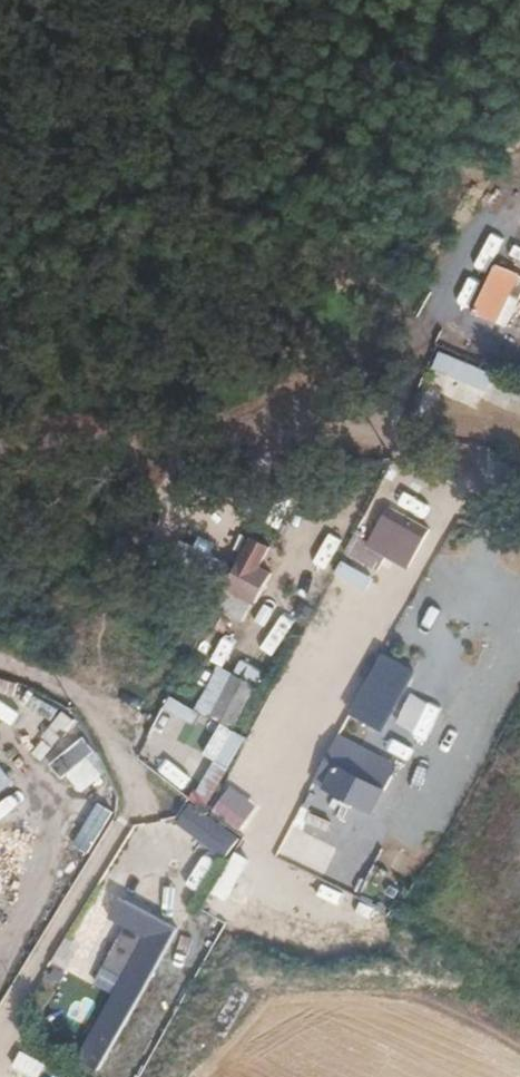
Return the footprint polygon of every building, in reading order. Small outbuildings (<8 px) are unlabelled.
[(513,248),(503,243),(484,286),(481,284),(471,309),(495,320),(516,271),(506,266),(513,248)] [(495,320),(506,325),(519,292),(519,273),(516,271),(495,320)] [(486,393),(494,375),(441,351),(433,369),(486,393)] [(426,530),(388,508),(379,524),(418,544),(426,530)] [(327,568),(340,536),(326,530),(313,562),(327,568)] [(361,535),(354,531),(343,552),(370,567),(379,550),(358,539),(361,535)] [(244,624),(282,554),(254,538),(215,608),(244,624)] [(366,594),(375,579),(346,562),(336,577),(366,594)] [(330,597),(312,632),(342,647),(360,613),(330,597)] [(393,659),(380,652),(361,688),(365,691),(358,706),(382,720),(403,681),(387,672),(393,659)] [(244,661),(235,672),(255,686),(263,675),(244,661)] [(245,735),(235,731),(258,687),(218,667),(196,710),(221,723),(206,753),(214,757),(194,796),(210,804),(245,735)] [(52,721),(59,708),(28,690),(21,702),(52,721)] [(171,749),(198,721),(176,700),(149,729),(171,749)] [(59,745),(72,716),(58,710),(45,738),(59,745)] [(339,762),(349,741),(335,733),(312,778),(371,810),(382,788),(339,762)] [(52,764),(83,794),(110,765),(79,736),(52,764)] [(14,783),(0,762),(0,793),(14,783)] [(213,810),(242,829),(258,804),(229,785),(213,810)] [(77,800),(60,833),(75,840),(92,808),(77,800)] [(92,853),(113,808),(97,801),(76,845),(92,853)] [(187,805),(176,827),(229,855),(240,834),(187,805)] [(226,900),(249,858),(236,850),(212,893),(226,900)] [(155,922),(120,900),(109,918),(144,939),(155,922)] [(73,1030),(48,1013),(42,1021),(68,1038),(73,1030)] [(13,1067),(38,1076),(40,1076),(47,1061),(19,1050),(13,1067)] [(41,1076),(60,1076),(61,1072),(44,1068),(41,1076)]
